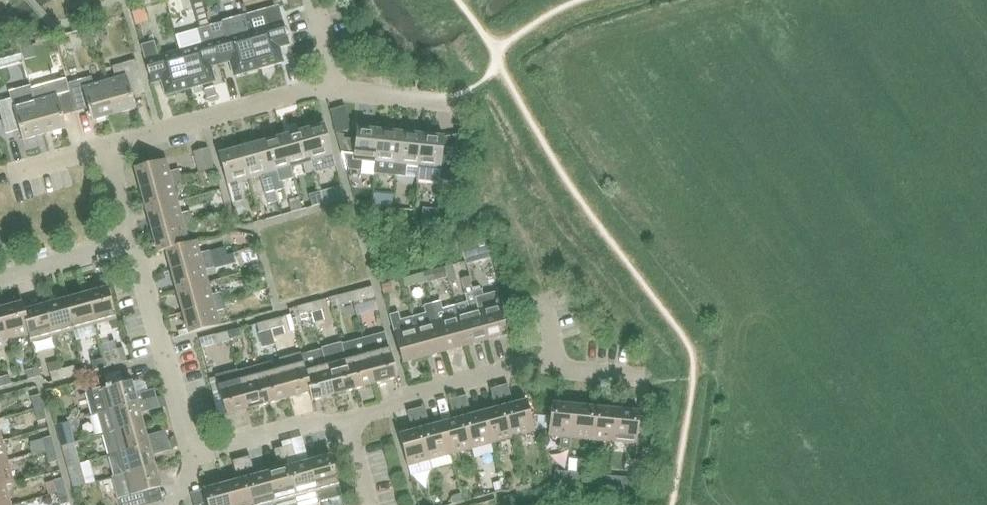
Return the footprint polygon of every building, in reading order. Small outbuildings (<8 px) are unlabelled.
[(201,0),(190,0),(199,28),(209,25),(201,0)] [(265,10),(244,16),(248,31),(258,68),(282,61),(277,41),(288,38),(283,22),(282,17),(279,6),(274,7),(265,10)] [(131,12),(135,24),(147,21),(144,8),(131,12)] [(222,22),(210,25),(219,57),(229,54),(234,74),(258,68),(248,31),(226,38),(222,22)] [(175,35),(180,51),(190,87),(214,80),(208,60),(219,57),(210,25),(175,35)] [(190,87),(180,51),(158,57),(154,41),(141,44),(150,77),(161,73),(166,93),(190,87)] [(22,61),(18,48),(0,54),(0,67),(22,61)] [(115,78),(105,81),(113,114),(135,108),(131,95),(145,91),(136,60),(112,66),(115,78)] [(92,76),(67,83),(75,112),(89,108),(92,120),(113,114),(105,81),(94,84),(92,76)] [(45,98),(35,101),(44,134),(66,128),(62,115),(75,112),(67,83),(43,90),(45,98)] [(35,101),(32,89),(11,95),(12,99),(0,102),(0,110),(7,134),(20,130),(23,140),(44,134),(35,101)] [(324,124),(303,130),(314,171),(315,172),(336,166),(332,154),(324,124)] [(342,138),(341,152),(346,169),(361,170),(362,159),(369,160),(372,128),(358,127),(356,139),(342,138)] [(374,173),(390,174),(394,131),(372,128),(369,160),(375,160),(374,173)] [(303,130),(282,135),(290,166),(302,162),(305,173),(314,171),(303,130)] [(407,163),(419,165),(422,134),(394,131),(390,174),(406,176),(407,163)] [(422,134),(419,165),(418,178),(453,181),(456,156),(442,154),(443,136),(422,134)] [(282,135),(261,141),(275,191),(285,188),(283,181),(293,178),(290,166),(282,135)] [(261,141),(240,147),(248,177),(259,174),(265,194),(275,191),(261,141)] [(248,177),(240,147),(219,153),(227,183),(234,209),(243,207),(242,201),(243,201),(237,180),(248,177)] [(212,167),(208,149),(194,152),(199,171),(212,167)] [(135,167),(141,188),(181,177),(179,169),(169,172),(165,159),(135,167)] [(141,188),(147,209),(177,201),(173,188),(183,186),(181,177),(141,188)] [(341,184),(320,190),(324,203),(345,197),(341,184)] [(374,192),(373,205),(393,207),(394,194),(374,192)] [(321,194),(311,197),(313,206),(323,203),(321,194)] [(299,198),(289,201),(292,212),(302,209),(299,198)] [(147,209),(153,230),(193,219),(190,211),(180,213),(177,201),(147,209)] [(159,251),(166,249),(189,243),(185,230),(195,228),(193,219),(153,230),(159,251)] [(460,245),(464,261),(490,253),(486,238),(460,245)] [(166,249),(172,270),(212,259),(210,250),(199,253),(196,241),(189,243),(166,249)] [(172,270),(178,291),(207,282),(204,270),(214,267),(212,259),(172,270)] [(445,267),(449,282),(457,280),(453,265),(445,267)] [(443,267),(432,270),(424,272),(426,282),(435,280),(446,277),(443,267)] [(423,272),(411,275),(414,286),(426,283),(423,272)] [(467,301),(455,304),(466,346),(486,340),(473,291),(469,276),(461,278),(467,301)] [(389,281),(381,283),(384,293),(392,291),(389,281)] [(178,291),(184,311),(223,300),(221,292),(211,295),(207,282),(178,291)] [(372,286),(351,292),(355,306),(375,300),(372,286)] [(108,287),(87,292),(95,324),(117,319),(108,287)] [(482,289),(473,291),(486,340),(508,334),(497,291),(483,295),(482,289)] [(87,292),(66,298),(74,330),(95,324),(87,292)] [(351,292),(338,295),(340,304),(353,301),(354,306),(355,306),(351,292)] [(340,304),(338,295),(328,298),(331,306),(340,304)] [(66,298),(44,304),(53,336),(74,330),(66,298)] [(223,300),(184,311),(189,332),(219,324),(215,312),(226,309),(223,300)] [(321,300),(309,303),(311,312),(323,309),(321,300)] [(440,300),(432,303),(445,351),(466,346),(455,304),(443,308),(440,300)] [(22,301),(1,307),(9,338),(29,333),(31,332),(24,309),(22,301)] [(311,312),(309,303),(297,306),(299,315),(311,312)] [(425,312),(413,316),(424,357),(445,351),(432,303),(423,305),(425,312)] [(44,304),(24,309),(31,332),(29,333),(32,342),(53,336),(44,304)] [(0,307),(0,341),(9,338),(1,307),(0,307)] [(424,357),(413,316),(400,319),(398,312),(389,314),(395,332),(403,363),(424,357)] [(286,315),(290,331),(295,330),(290,314),(290,315),(286,315)] [(281,317),(269,320),(271,329),(283,326),(281,317)] [(271,329),(269,320),(257,323),(259,332),(271,329)] [(283,326),(271,329),(272,333),(273,337),(285,333),(283,326)] [(239,328),(227,331),(229,341),(242,338),(239,328)] [(259,332),(258,333),(262,348),(275,344),(273,337),(272,333),(271,329),(259,332)] [(229,341),(227,331),(215,334),(217,344),(229,341)] [(385,333),(364,338),(376,383),(397,377),(389,345),(385,333)] [(342,344),(345,357),(346,357),(355,388),(376,383),(364,338),(342,344)] [(117,349),(103,353),(107,367),(127,361),(123,348),(117,349)] [(321,350),(301,355),(311,391),(310,391),(312,400),(333,394),(325,363),(324,363),(321,350)] [(279,358),(281,366),(290,396),(310,391),(311,391),(301,355),(301,352),(279,358)] [(103,353),(102,353),(104,358),(92,361),(94,370),(107,367),(103,353)] [(346,357),(345,357),(325,363),(333,394),(355,388),(346,357)] [(271,362),(258,365),(269,402),(290,396),(281,366),(273,368),(271,362)] [(247,375),(239,377),(248,408),(269,402),(258,365),(245,369),(247,375)] [(74,366),(62,369),(64,378),(77,375),(74,366)] [(26,370),(28,379),(40,376),(38,367),(26,370)] [(64,378),(62,369),(50,372),(52,381),(64,378)] [(248,408),(239,377),(237,369),(216,375),(217,377),(218,383),(221,393),(226,414),(248,408)] [(0,377),(0,387),(12,384),(9,375),(0,377)] [(217,377),(211,379),(212,384),(214,395),(221,393),(218,383),(217,377)] [(107,387),(86,393),(91,414),(93,414),(157,397),(154,388),(136,393),(133,380),(112,386),(112,384),(107,385),(107,387)] [(507,384),(499,386),(503,398),(511,396),(507,384)] [(503,398),(499,386),(490,389),(493,401),(503,398)] [(30,397),(33,408),(43,405),(40,394),(30,397)] [(466,395),(457,398),(460,410),(469,408),(466,395)] [(98,414),(103,434),(144,423),(141,410),(159,406),(157,397),(93,414),(93,415),(98,414)] [(460,410),(457,398),(449,400),(452,412),(460,410)] [(527,400),(505,406),(514,437),(535,431),(527,400)] [(570,437),(574,405),(552,403),(548,435),(561,436),(559,448),(569,449),(570,437)] [(43,405),(33,408),(37,421),(47,419),(43,405)] [(596,407),(574,405),(570,437),(592,439),(596,407)] [(505,406),(484,412),(493,443),(514,437),(505,406)] [(424,407),(415,409),(418,422),(427,419),(424,407)] [(618,409),(596,407),(592,439),(614,442),(618,409)] [(418,422),(415,409),(407,411),(410,424),(418,422)] [(640,411),(618,409),(614,442),(636,444),(640,411)] [(484,412),(463,417),(471,449),(493,443),(484,412)] [(463,417),(442,423),(450,455),(471,449),(463,417)] [(56,424),(62,445),(75,441),(69,421),(56,424)] [(103,434),(109,455),(168,439),(166,430),(148,435),(144,423),(103,434)] [(442,423),(420,429),(429,460),(450,455),(442,423)] [(429,460),(420,429),(399,435),(408,466),(429,460)] [(42,438),(45,450),(54,448),(51,436),(42,438)] [(8,461),(3,439),(0,440),(0,463),(8,461)] [(109,455),(114,474),(155,464),(152,453),(170,448),(168,439),(109,455)] [(62,445),(68,466),(80,463),(74,442),(62,445)] [(291,445),(283,447),(286,460),(294,457),(291,445)] [(286,460),(283,447),(274,449),(277,462),(286,460)] [(54,448),(45,450),(49,463),(58,461),(54,448)] [(330,455),(309,461),(318,492),(339,487),(330,455)] [(249,456),(240,458),(244,471),(252,468),(249,456)] [(244,471),(240,458),(232,460),(236,473),(244,471)] [(6,484),(14,482),(8,461),(0,463),(0,486),(6,484)] [(288,467),(298,504),(303,504),(320,501),(318,492),(309,461),(288,467)] [(80,463),(68,466),(73,487),(85,484),(80,463)] [(114,474),(111,476),(118,498),(121,497),(123,504),(144,504),(150,503),(147,490),(161,486),(157,471),(155,464),(114,474)] [(275,504),(276,504),(298,504),(288,467),(267,472),(275,504)] [(553,480),(566,481),(567,472),(554,470),(553,480)] [(246,478),(253,504),(271,504),(275,504),(267,472),(246,478)] [(567,472),(566,481),(578,482),(579,473),(567,472)] [(596,485),(609,486),(610,476),(597,475),(596,485)] [(609,485),(609,486),(614,487),(622,487),(623,477),(610,476),(609,485)] [(53,480),(56,492),(66,489),(62,478),(53,480)] [(225,484),(230,504),(253,504),(246,478),(225,484)] [(500,482),(493,483),(495,491),(502,489),(500,482)] [(11,504),(6,484),(0,486),(0,504),(5,504),(11,504)] [(196,504),(230,504),(225,484),(203,489),(207,502),(196,504)] [(66,489),(56,492),(60,504),(69,502),(66,489)] [(450,495),(449,499),(450,504),(463,501),(461,492),(450,495)]
